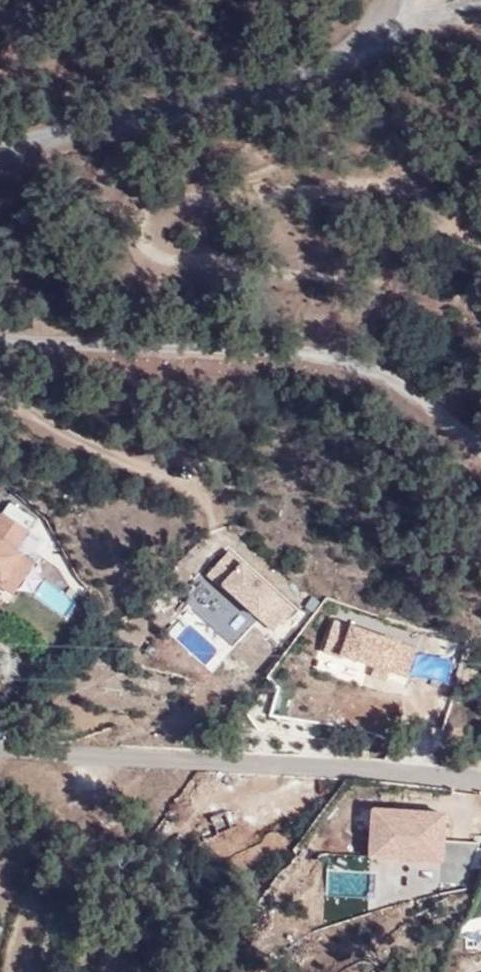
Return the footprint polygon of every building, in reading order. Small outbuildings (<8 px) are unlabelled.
[(16,549),(29,529),(0,510),(0,595),(8,600),(34,560),(16,549)] [(231,545),(207,570),(270,632),(294,607),(231,545)] [(409,675),(418,642),(331,617),(316,669),(333,673),(338,655),(409,675)] [(245,647),(279,666),(289,650),(254,630),(245,647)] [(443,859),(443,804),(368,803),(368,859),(443,859)] [(325,854),(325,897),(369,897),(369,854),(325,854)]
